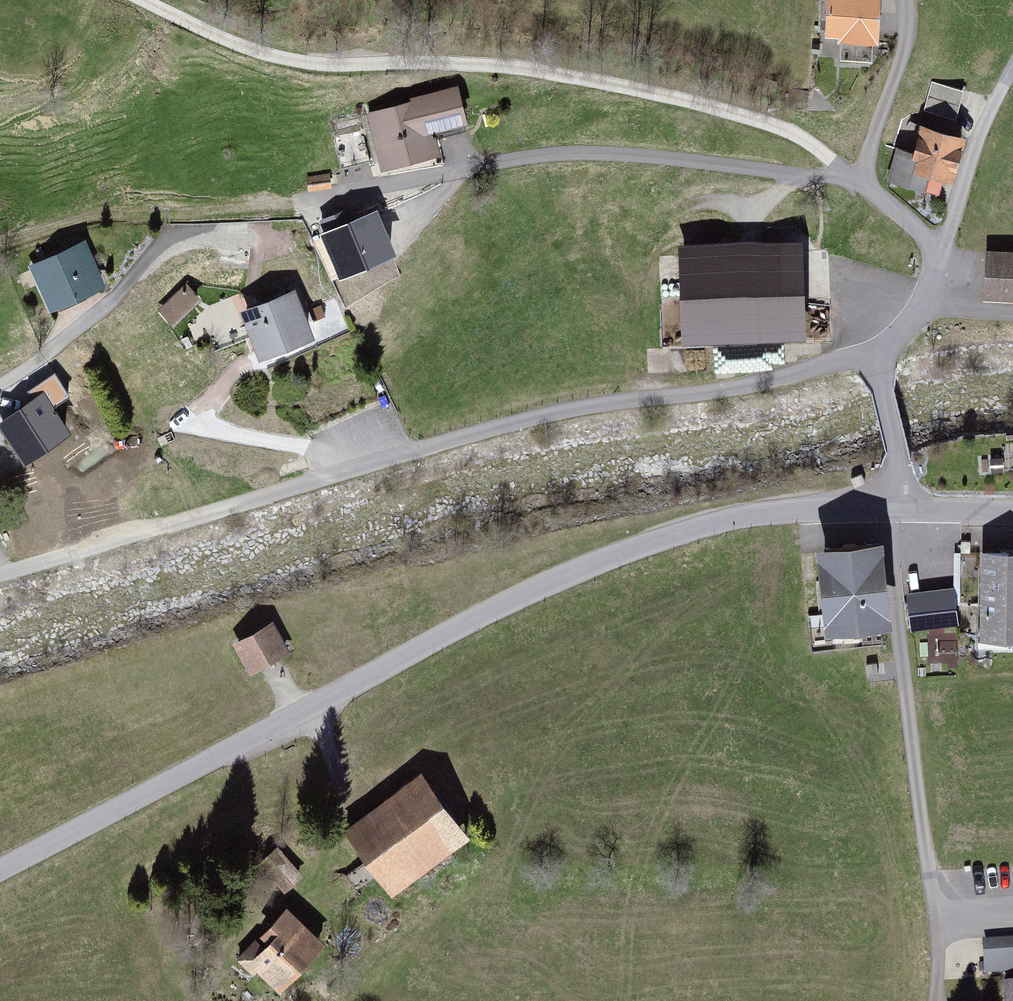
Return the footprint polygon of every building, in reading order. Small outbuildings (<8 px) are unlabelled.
[(833,44),(843,45),(843,65),(879,66),(879,42),(886,42),(887,0),(834,0),(833,44)] [(934,85),(926,114),(958,123),(967,93),(934,85)] [(456,88),(396,105),(408,157),(431,151),(429,145),(435,144),(432,135),(466,127),(456,88)] [(382,163),(408,157),(396,105),(369,111),(382,163)] [(941,195),(944,180),(956,183),(968,136),(926,125),(922,140),(901,136),(891,184),(941,195)] [(370,160),(362,128),(333,136),(341,167),(370,160)] [(307,177),(309,189),(330,185),(328,174),(307,177)] [(329,233),(313,241),(328,273),(389,247),(374,214),(354,222),(348,209),(323,219),(329,233)] [(91,239),(29,267),(50,313),(112,285),(91,239)] [(807,241),(683,246),(687,340),(810,336),(807,241)] [(1012,304),(1012,255),(988,254),(987,304),(1012,304)] [(184,286),(162,307),(173,319),(195,298),(184,286)] [(291,294),(247,311),(262,348),(306,331),(291,294)] [(0,412),(0,421),(22,454),(65,426),(40,387),(0,412)] [(880,537),(815,545),(825,631),(890,623),(880,537)] [(981,553),(981,642),(1012,642),(1012,553),(981,553)] [(956,596),(912,602),(917,633),(960,627),(956,596)] [(277,620),(229,646),(248,683),(297,657),(277,620)] [(424,774),(345,832),(393,898),(473,839),(424,774)] [(280,850),(267,860),(293,892),(306,882),(280,850)] [(289,907),(237,961),(277,999),(329,944),(289,907)] [(983,968),(1012,968),(1012,936),(983,936),(983,968)]
